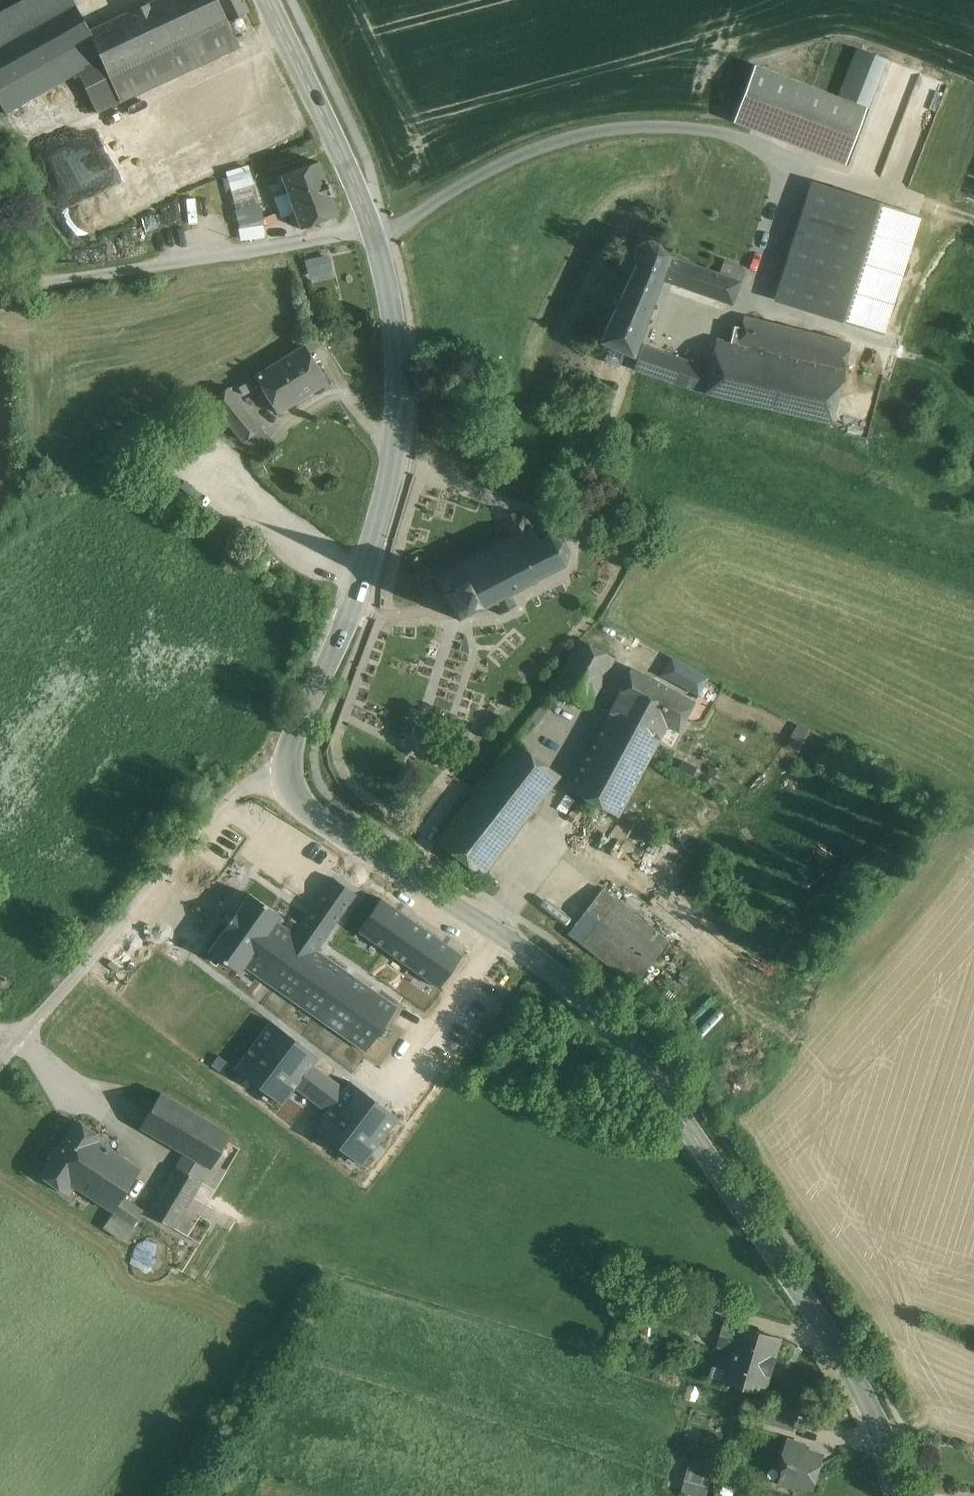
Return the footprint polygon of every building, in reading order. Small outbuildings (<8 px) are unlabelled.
[(0,15),(0,105),(5,114),(78,73),(101,60),(92,40),(94,39),(89,31),(72,0),(70,0),(27,0),(0,15)] [(89,31),(94,39),(92,40),(101,60),(109,76),(227,22),(217,0),(156,0),(89,31)] [(227,22),(248,12),(243,0),(217,0),(227,22)] [(227,22),(109,76),(122,102),(239,48),(227,22)] [(885,60),(858,49),(839,98),(867,109),(885,60)] [(101,60),(78,73),(97,114),(122,102),(109,76),(101,60)] [(813,88),(754,66),(732,122),(845,165),(867,109),(839,98),(813,88)] [(99,182),(238,128),(222,89),(51,155),(56,167),(60,165),(66,180),(80,175),(82,180),(96,175),(99,182)] [(316,159),(278,173),(282,183),(292,211),(298,226),(336,212),(316,159)] [(261,205),(249,167),(225,175),(240,225),(260,222),(265,221),(261,205)] [(282,183),(270,188),(280,215),(292,211),(282,183)] [(265,221),(266,223),(278,219),(272,202),(261,205),(265,221)] [(882,333),(918,216),(874,203),(838,320),(882,333)] [(260,222),(240,225),(242,237),(262,234),(260,222)] [(652,242),(648,242),(644,242),(641,244),(639,245),(636,248),(635,251),(635,253),(634,255),(635,258),(636,261),(637,263),(619,301),(614,299),(611,305),(616,307),(600,343),(633,356),(660,279),(668,257),(667,257),(668,256),(662,254),(661,251),(660,248),(658,246),(655,243),(652,242)] [(330,257),(306,262),(309,279),(333,274),(330,257)] [(708,271),(668,257),(660,279),(732,305),(740,282),(719,275),(708,271)] [(724,261),(713,257),(708,271),(719,275),(724,261)] [(745,268),(724,261),(719,275),(740,282),(745,268)] [(850,344),(744,317),(741,328),(733,327),(729,344),(844,369),(850,344)] [(729,344),(716,340),(709,369),(703,393),(740,401),(757,404),(772,409),(831,423),(845,370),(844,369),(729,344)] [(304,346),(255,376),(278,414),(327,384),(304,346)] [(709,369),(642,347),(634,369),(703,393),(709,369)] [(229,388),(211,402),(259,462),(276,448),(229,388)] [(436,514),(471,520),(474,505),(460,503),(461,497),(440,493),(436,514)] [(511,538),(500,544),(498,541),(496,542),(498,545),(487,551),(485,548),(483,548),(485,552),(473,558),(472,554),(470,555),(472,559),(458,566),(456,563),(455,563),(456,567),(435,577),(433,577),(433,579),(435,579),(443,594),(443,595),(456,618),(455,619),(456,620),(457,619),(479,607),(479,609),(478,612),(481,613),(482,609),(494,602),(496,606),(497,606),(500,613),(500,615),(501,616),(502,613),(513,607),(516,608),(517,606),(514,605),(510,598),(511,598),(509,594),(520,588),(522,592),(524,591),(522,587),(533,582),(535,586),(537,584),(537,583),(537,582),(536,579),(551,571),(553,574),(555,573),(553,570),(562,566),(564,568),(566,566),(563,564),(567,554),(570,553),(570,551),(566,551),(562,542),(564,539),(562,538),(560,540),(550,537),(549,533),(547,534),(547,537),(539,541),(532,529),(533,526),(531,525),(531,526),(524,514),(516,518),(514,513),(506,517),(508,522),(505,524),(510,534),(510,535),(511,538)] [(614,659),(579,640),(559,675),(553,686),(589,706),(614,659)] [(692,699),(631,667),(616,694),(621,697),(611,716),(657,740),(668,745),(692,699)] [(657,740),(611,716),(582,774),(579,772),(570,789),(620,814),(657,740)] [(807,730),(794,723),(783,743),(796,750),(807,730)] [(542,800),(497,765),(478,790),(438,841),(483,876),(527,819),(542,800)] [(545,833),(527,819),(483,876),(501,890),(545,833)] [(333,878),(293,934),(316,950),(356,895),(333,878)] [(666,937),(600,886),(565,931),(631,982),(666,937)] [(279,915),(249,894),(209,951),(239,972),(244,965),(275,921),(279,915)] [(459,954),(363,904),(349,929),(446,980),(459,954)] [(293,934),(275,921),(244,965),(365,1051),(396,1006),(316,950),(293,934)] [(0,975),(0,998),(9,979),(0,975)] [(271,1020),(235,1069),(283,1105),(284,1104),(299,1084),(320,1057),(271,1020)] [(350,1125),(300,1085),(301,1085),(299,1084),(284,1104),(335,1144),(350,1125)] [(335,1144),(334,1145),(361,1166),(406,1107),(379,1086),(350,1125),(335,1144)] [(229,1128),(159,1088),(138,1124),(182,1150),(208,1164),(223,1138),(229,1128)] [(103,1140),(78,1123),(46,1169),(98,1204),(126,1163),(99,1145),(103,1140)] [(208,1164),(182,1150),(174,1164),(200,1179),(208,1164)] [(126,1163),(98,1204),(108,1211),(119,1196),(136,1170),(126,1163)] [(200,1179),(174,1164),(147,1211),(173,1226),(200,1179)] [(140,1210),(119,1196),(108,1211),(101,1222),(122,1237),(140,1210)] [(781,1339),(743,1328),(743,1329),(725,1324),(719,1346),(737,1351),(728,1381),(766,1392),(771,1373),(772,1373),(777,1358),(776,1358),(781,1339)] [(799,1412),(774,1404),(769,1422),(794,1429),(799,1412)] [(808,1451),(788,1445),(783,1461),(786,1467),(781,1484),(796,1488),(802,1485),(814,1489),(823,1460),(811,1456),(808,1451)] [(686,1480),(683,1492),(698,1495),(707,1495),(710,1486),(686,1480)]
